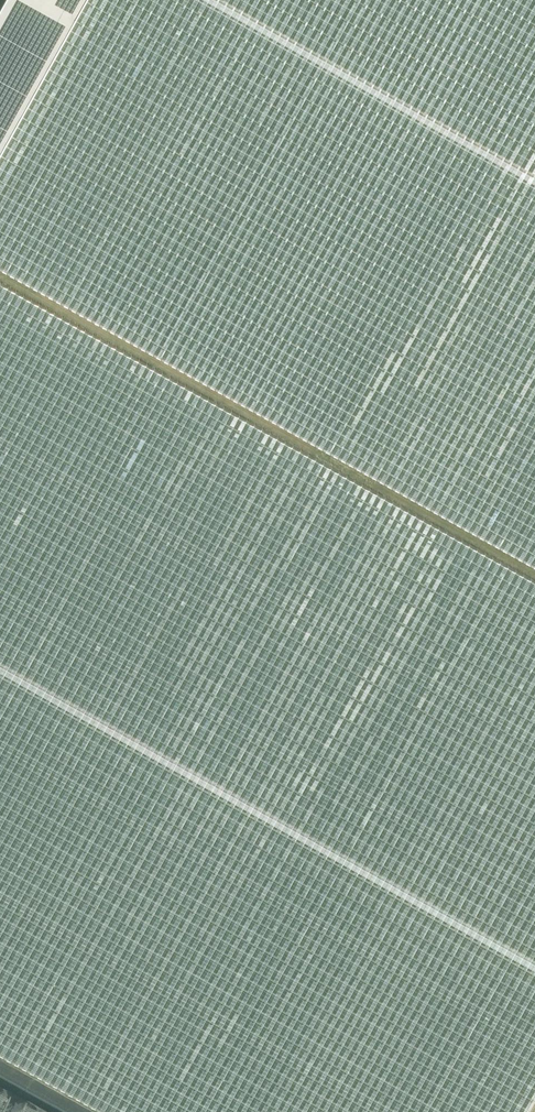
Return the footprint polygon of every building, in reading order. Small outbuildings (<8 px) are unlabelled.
[(534,564),(534,0),(6,0),(0,11),(0,266),(534,564)] [(108,1111),(527,1111),(534,1098),(534,576),(0,277),(0,1052),(108,1111)]
